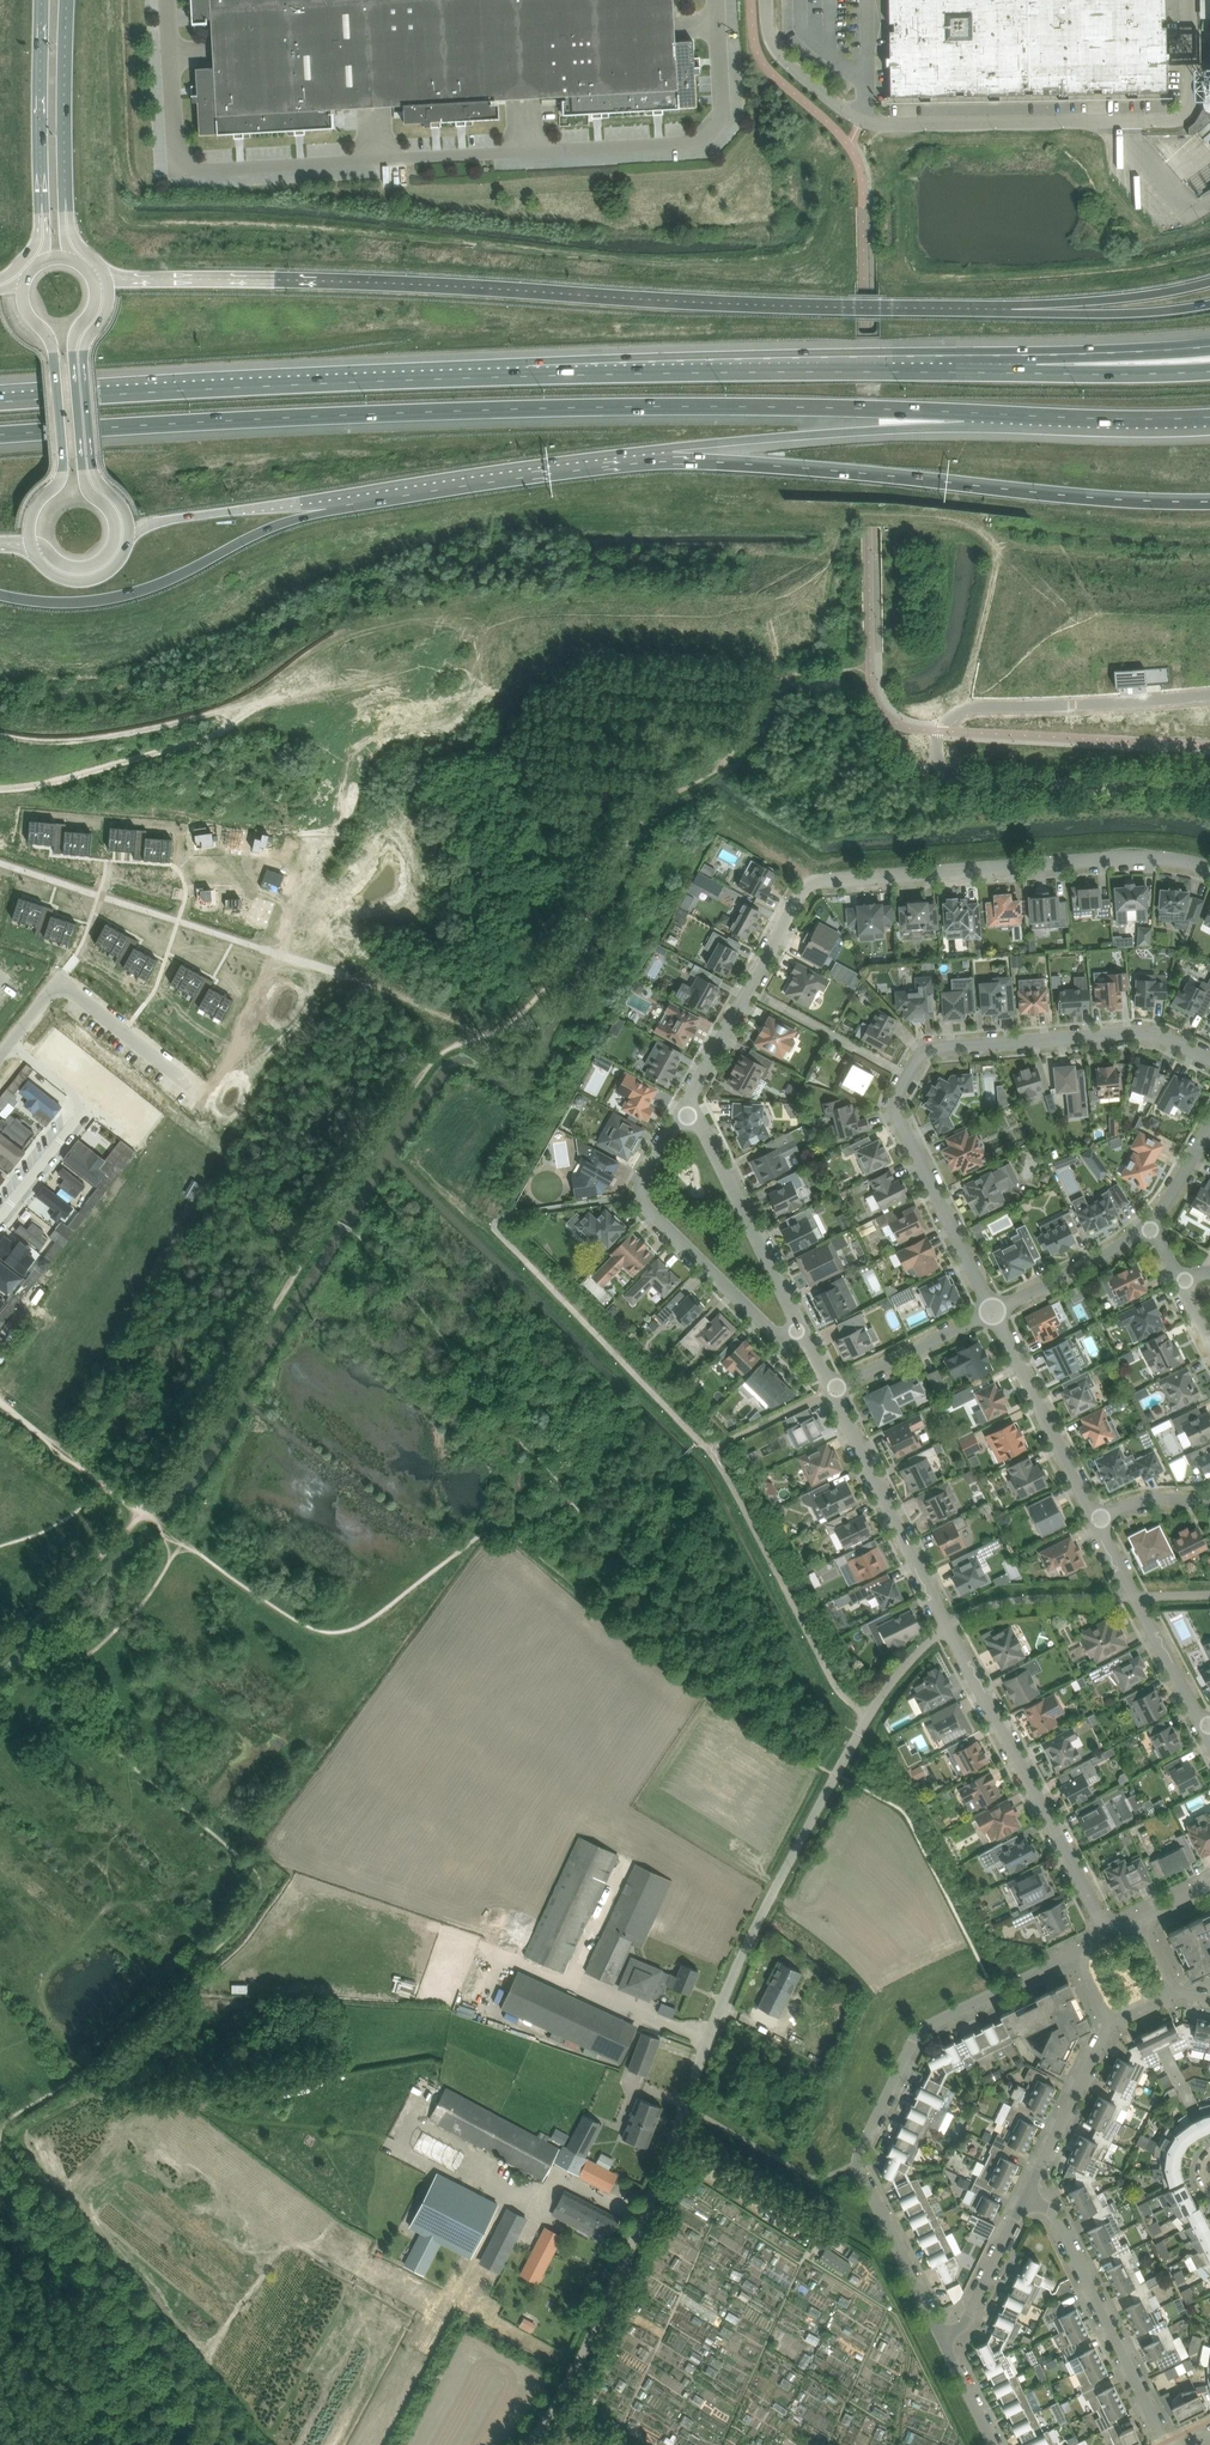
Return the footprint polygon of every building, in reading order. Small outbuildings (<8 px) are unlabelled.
[(193,21),(194,25),(208,24),(208,20),(211,20),(212,39),(213,52),(246,50),(265,50),(300,48),(360,45),(444,40),(441,0),(192,0),(193,21)] [(444,40),(524,36),(622,31),(658,29),(675,28),(674,17),(673,0),(441,0),(444,40)] [(1079,0),(889,0),(889,24),(893,24),(894,32),(889,32),(890,58),(885,58),(885,68),(890,68),(890,98),(920,97),(920,101),(930,101),(930,97),(956,96),(956,92),(963,92),(963,96),(989,96),(989,100),(999,100),(999,96),(1025,95),(1025,91),(1032,91),(1032,95),(1058,95),(1058,99),(1068,99),(1068,95),(1081,94),(1079,0)] [(1081,94),(1094,94),(1094,90),(1101,90),(1101,94),(1127,94),(1127,98),(1137,98),(1137,94),(1167,93),(1167,63),(1171,63),(1171,53),(1167,53),(1166,27),(1162,27),(1162,20),(1166,20),(1166,0),(1079,0),(1081,94)] [(675,28),(658,29),(660,70),(662,109),(681,108),(697,107),(695,74),(700,74),(699,68),(700,68),(700,67),(699,67),(699,58),(694,59),(693,41),(675,42),(675,39),(675,28)] [(658,29),(622,31),(625,72),(627,111),(647,110),(647,111),(647,115),(653,114),(653,115),(654,115),(654,114),(662,114),(662,110),(662,109),(660,70),(658,29)] [(622,31),(524,36),(527,99),(542,98),(566,97),(566,100),(566,101),(561,101),(562,114),(567,114),(593,113),(593,114),(593,118),(601,117),(601,118),(602,118),(602,117),(608,117),(608,113),(608,112),(627,111),(625,72),(622,31)] [(444,40),(360,45),(360,50),(364,108),(392,106),(404,106),(405,123),(425,122),(425,127),(431,127),(431,128),(432,128),(432,127),(440,126),(440,122),(448,121),(457,121),(457,122),(457,125),(465,125),(465,126),(466,126),(466,125),(472,124),(472,121),(472,120),(492,119),(500,118),(499,104),(491,105),(491,101),(505,100),(527,99),(524,36),(444,40)] [(360,45),(300,48),(304,129),(330,127),(335,127),(335,113),(329,114),(329,110),(356,108),(364,108),(360,50),(360,45)] [(300,48),(265,50),(269,131),(289,130),(289,131),(289,135),(295,134),(295,135),(296,135),(296,134),(304,134),(304,129),(300,48)] [(193,95),(192,95),(192,96),(193,96),(193,102),(198,102),(200,135),(216,134),(235,133),(235,134),(235,138),(243,137),(243,138),(244,138),(244,137),(251,137),(250,133),(250,132),(246,50),(213,52),(214,65),(214,68),(196,69),(197,87),(192,87),(193,95)] [(265,50),(246,50),(250,132),(269,131),(265,50)] [(1194,135),(1209,121),(1209,93),(1208,94),(1206,94),(1204,96),(1203,99),(1202,101),(1202,104),(1203,107),(1203,108),(1195,122),(1189,128),(1188,135),(1194,135)] [(1169,667),(1114,671),(1115,687),(1170,683),(1169,667)] [(30,821),(29,843),(37,844),(39,822),(30,821)] [(39,822),(37,844),(46,845),(48,822),(39,822)] [(48,822),(46,845),(55,845),(57,823),(48,822)] [(55,845),(54,853),(64,853),(66,831),(67,824),(57,823),(55,845)] [(111,827),(109,850),(118,851),(120,828),(111,827)] [(207,827),(195,829),(197,847),(214,845),(212,832),(208,833),(207,827)] [(120,828),(118,851),(127,851),(128,829),(120,828)] [(128,829),(127,851),(135,852),(137,829),(128,829)] [(135,852),(135,859),(145,860),(147,837),(147,830),(137,829),(135,852)] [(228,830),(226,849),(233,850),(233,852),(238,853),(239,851),(240,851),(242,832),(228,830)] [(66,831),(64,853),(73,854),(75,832),(66,831)] [(75,832),(73,854),(82,855),(84,832),(75,832)] [(84,832),(82,855),(91,855),(92,833),(84,832)] [(147,837),(145,860),(154,861),(155,838),(147,837)] [(155,838),(154,861),(162,861),(164,839),(155,838)] [(164,839),(162,861),(171,862),(173,840),(164,839)] [(256,843),(253,855),(259,856),(261,851),(267,852),(270,840),(263,839),(262,844),(256,843)] [(200,860),(199,866),(204,868),(202,874),(214,878),(216,871),(210,870),(212,864),(200,860)] [(738,885),(755,894),(765,900),(771,888),(767,886),(770,882),(772,883),(776,875),(774,874),(775,872),(773,871),(774,869),(768,865),(767,868),(756,862),(749,876),(744,873),(738,885)] [(705,863),(701,870),(713,876),(716,869),(705,863)] [(268,869),(261,887),(269,890),(272,883),(280,887),(284,876),(268,869)] [(698,871),(687,891),(698,896),(703,887),(718,895),(724,885),(698,871)] [(1126,887),(1115,888),(1116,900),(1118,924),(1127,923),(1127,920),(1138,920),(1146,919),(1145,914),(1146,914),(1146,907),(1147,907),(1146,898),(1148,898),(1147,886),(1145,886),(1145,885),(1134,886),(1134,883),(1126,884),(1126,887)] [(1080,908),(1092,907),(1093,918),(1111,916),(1110,898),(1100,899),(1099,887),(1092,888),(1092,885),(1086,886),(1086,888),(1080,889),(1080,887),(1072,888),(1074,915),(1081,914),(1080,908)] [(740,900),(743,893),(730,887),(727,894),(740,900)] [(1160,901),(1159,908),(1168,908),(1168,911),(1168,912),(1169,912),(1175,913),(1176,913),(1175,927),(1187,928),(1189,920),(1196,922),(1200,912),(1204,901),(1194,897),(1188,897),(1188,892),(1180,891),(1180,889),(1170,888),(1169,890),(1161,890),(1160,901)] [(212,890),(198,891),(198,901),(203,905),(213,904),(212,890)] [(687,893),(680,906),(687,910),(694,898),(687,893)] [(987,903),(988,915),(989,926),(1012,924),(1013,940),(1022,939),(1019,901),(1011,901),(1010,894),(995,895),(995,902),(987,903)] [(1048,896),(1048,895),(1039,896),(1039,897),(1029,897),(1031,921),(1048,920),(1049,927),(1069,926),(1067,901),(1058,901),(1057,895),(1048,896)] [(947,903),(943,903),(944,915),(946,929),(963,928),(964,939),(981,937),(979,915),(978,903),(967,904),(967,905),(962,906),(962,901),(961,902),(958,902),(958,897),(947,897),(947,903)] [(20,898),(13,919),(21,922),(28,900),(20,898)] [(226,899),(226,908),(232,908),(241,908),(241,899),(232,899),(226,899)] [(28,900),(21,922),(29,925),(36,903),(28,900)] [(255,901),(250,918),(257,921),(257,920),(264,922),(270,905),(255,901)] [(927,905),(926,902),(921,903),(921,901),(906,902),(906,907),(901,907),(902,927),(911,927),(912,929),(937,927),(935,905),(927,905)] [(36,903),(29,925),(38,927),(45,906),(36,903)] [(730,928),(736,932),(747,937),(760,912),(744,903),(735,918),(733,919),(730,923),(731,926),(730,928)] [(847,909),(848,921),(848,925),(852,924),(852,929),(860,928),(860,933),(875,932),(876,937),(884,937),(883,926),(891,926),(890,921),(894,921),(892,905),(882,906),(882,904),(858,906),(858,908),(847,909)] [(38,927),(36,934),(45,937),(52,916),(54,909),(45,906),(38,927)] [(678,907),(672,917),(679,921),(681,916),(685,919),(689,912),(685,910),(678,907)] [(52,916),(45,937),(54,940),(61,918),(52,916)] [(61,918),(54,940),(62,943),(69,921),(61,918)] [(69,921),(62,943),(70,945),(77,924),(69,921)] [(802,955),(812,961),(822,966),(840,934),(819,923),(813,935),(808,932),(809,932),(808,932),(803,940),(804,941),(808,943),(802,955)] [(107,924),(96,943),(103,948),(114,928),(107,924)] [(1138,926),(1137,946),(1151,945),(1152,927),(1138,926)] [(114,928),(103,948),(111,952),(122,932),(114,928)] [(122,932),(111,952),(119,956),(130,936),(122,932)] [(733,962),(733,963),(734,963),(740,953),(737,951),(741,944),(729,937),(728,939),(714,932),(706,948),(714,952),(708,964),(726,974),(733,962)] [(119,956),(115,962),(124,967),(135,948),(138,941),(130,936),(119,956)] [(659,945),(656,950),(664,955),(667,950),(659,945)] [(135,948),(124,967),(132,971),(143,952),(135,948)] [(983,949),(975,950),(976,957),(984,957),(983,949)] [(143,952),(132,971),(140,976),(150,956),(143,952)] [(150,956),(140,976),(147,980),(158,960),(150,956)] [(1022,956),(1011,957),(1012,968),(1023,967),(1022,956)] [(922,962),(922,969),(935,968),(934,961),(922,962)] [(837,962),(830,975),(855,988),(862,976),(837,962)] [(786,993),(806,1004),(816,986),(821,989),(827,979),(797,963),(792,973),(796,975),(795,977),(794,976),(791,983),(792,983),(786,993)] [(182,964),(171,984),(179,988),(190,968),(182,964)] [(677,995),(696,1005),(706,1011),(710,1004),(714,1006),(719,996),(715,994),(719,987),(709,982),(714,974),(695,964),(690,972),(698,976),(692,987),(683,983),(677,995)] [(190,968),(179,988),(186,992),(197,972),(190,968)] [(197,972),(186,992),(194,996),(205,977),(197,972)] [(1108,981),(1096,982),(1097,993),(1097,1005),(1108,1005),(1108,1008),(1109,1008),(1116,1007),(1122,1007),(1120,989),(1129,989),(1128,977),(1127,973),(1107,974),(1108,981)] [(1137,979),(1136,993),(1136,1005),(1142,1005),(1142,1008),(1153,1009),(1153,1005),(1154,1005),(1154,998),(1166,999),(1166,987),(1167,974),(1154,974),(1154,980),(1137,979)] [(1060,975),(1052,976),(1053,988),(1061,987),(1060,975)] [(1058,993),(1058,997),(1059,1009),(1061,1009),(1062,1012),(1070,1011),(1071,1015),(1081,1014),(1080,1010),(1082,1010),(1082,1007),(1089,1007),(1088,991),(1087,991),(1086,976),(1075,977),(1075,989),(1060,990),(1060,993),(1058,993)] [(194,996),(191,1003),(200,1007),(210,988),(214,981),(205,977),(194,996)] [(905,1018),(933,1016),(931,992),(933,992),(931,977),(916,978),(918,994),(909,995),(909,993),(906,993),(906,991),(896,992),(898,1008),(905,1008),(905,1018)] [(943,993),(944,1006),(945,1018),(953,1017),(953,1021),(961,1020),(960,1014),(964,1014),(964,1012),(974,1011),(973,998),(971,998),(971,992),(973,992),(972,978),(953,980),(954,992),(943,993)] [(1014,1012),(1013,1012),(1012,1003),(1013,1003),(1012,993),(1010,978),(995,979),(995,983),(981,984),(982,993),(981,993),(982,1004),(983,1004),(983,1012),(984,1012),(984,1014),(993,1013),(994,1018),(1015,1016),(1014,1012)] [(1019,991),(1020,1000),(1021,1012),(1031,1011),(1031,1014),(1038,1013),(1038,1011),(1047,1010),(1046,989),(1044,989),(1044,979),(1031,980),(1032,990),(1019,991)] [(637,980),(632,990),(639,994),(644,984),(637,980)] [(1209,1002),(1209,985),(1207,983),(1203,981),(1200,989),(1187,982),(1183,991),(1179,989),(1173,1001),(1183,1006),(1181,1009),(1189,1013),(1191,1010),(1195,1012),(1196,1010),(1200,1002),(1208,1006),(1209,1002)] [(861,984),(858,990),(862,993),(867,992),(869,988),(861,984)] [(210,988),(200,1007),(207,1012),(218,992),(210,988)] [(218,992),(207,1012),(215,1016),(226,996),(218,992)] [(226,996),(215,1016),(223,1020),(233,1000),(226,996)] [(660,1022),(655,1031),(674,1041),(684,1046),(690,1035),(692,1036),(696,1028),(695,1027),(700,1018),(689,1012),(671,1002),(666,1011),(660,1022)] [(1208,1006),(1200,1002),(1196,1010),(1204,1014),(1208,1006)] [(870,1025),(862,1038),(883,1050),(891,1037),(888,1035),(892,1028),(894,1029),(899,1020),(888,1015),(881,1011),(877,1019),(875,1018),(870,1025)] [(755,1043),(765,1049),(781,1057),(786,1048),(790,1050),(795,1041),(791,1039),(793,1036),(796,1037),(800,1032),(796,1030),(797,1027),(771,1013),(755,1043)] [(617,1017),(614,1023),(622,1027),(625,1021),(617,1017)] [(670,1077),(672,1078),(677,1069),(675,1068),(679,1061),(677,1059),(681,1053),(683,1054),(663,1043),(655,1058),(651,1055),(646,1063),(651,1066),(646,1074),(666,1084),(670,1077)] [(109,1070),(117,1054),(111,1051),(103,1067),(109,1070)] [(751,1059),(745,1056),(740,1065),(737,1063),(732,1072),(736,1074),(731,1083),(735,1085),(733,1088),(743,1093),(744,1090),(748,1093),(750,1090),(758,1076),(763,1079),(773,1061),(756,1051),(751,1059)] [(597,1064),(608,1070),(613,1063),(602,1056),(597,1064)] [(1132,1090),(1130,1097),(1143,1101),(1144,1098),(1154,1103),(1163,1086),(1168,1075),(1158,1072),(1160,1068),(1145,1064),(1146,1060),(1137,1058),(1135,1067),(1137,1067),(1136,1070),(1137,1070),(1131,1090),(1132,1090)] [(851,1087),(864,1094),(874,1075),(862,1068),(863,1065),(853,1059),(839,1084),(849,1090),(851,1087)] [(19,1073),(19,1074),(26,1079),(34,1070),(27,1064),(19,1073)] [(984,1078),(993,1078),(993,1064),(985,1064),(984,1078)] [(1055,1071),(1057,1083),(1057,1088),(1058,1088),(1058,1092),(1062,1091),(1062,1092),(1068,1092),(1070,1115),(1076,1114),(1076,1116),(1087,1114),(1083,1070),(1075,1071),(1074,1069),(1074,1066),(1069,1066),(1069,1065),(1068,1065),(1068,1067),(1061,1067),(1061,1066),(1060,1066),(1060,1067),(1056,1067),(1056,1071),(1055,1071)] [(1094,1077),(1095,1089),(1096,1090),(1099,1090),(1099,1095),(1102,1095),(1102,1096),(1116,1095),(1116,1093),(1119,1093),(1118,1088),(1122,1088),(1120,1074),(1117,1075),(1116,1070),(1113,1070),(1113,1066),(1100,1067),(1100,1071),(1097,1071),(1098,1077),(1094,1077)] [(1014,1075),(1018,1086),(1021,1097),(1024,1096),(1024,1097),(1037,1094),(1036,1091),(1044,1088),(1037,1068),(1029,1070),(1029,1068),(1021,1070),(1022,1072),(1014,1075)] [(813,1071),(809,1078),(813,1081),(817,1073),(813,1071)] [(626,1072),(616,1091),(629,1097),(623,1108),(631,1112),(628,1118),(636,1123),(639,1117),(641,1118),(642,1117),(647,1119),(653,1108),(648,1105),(657,1089),(647,1083),(626,1072)] [(19,1074),(2,1096),(15,1106),(19,1102),(16,1093),(26,1079),(19,1074)] [(930,1096),(925,1105),(934,1110),(930,1116),(939,1133),(949,1127),(952,1126),(948,1116),(962,1091),(972,1090),(972,1087),(971,1075),(952,1076),(949,1082),(940,1078),(935,1087),(932,1086),(928,1093),(928,1094),(930,1096)] [(1184,1076),(1182,1079),(1175,1075),(1158,1106),(1167,1111),(1171,1102),(1180,1107),(1180,1110),(1185,1112),(1187,1111),(1188,1111),(1195,1098),(1198,1098),(1201,1092),(1200,1090),(1200,1089),(1193,1085),(1195,1082),(1184,1076)] [(763,1079),(758,1076),(750,1090),(758,1094),(766,1080),(763,1079)] [(39,1108),(54,1120),(62,1109),(28,1082),(19,1093),(29,1101),(25,1105),(35,1114),(39,1108)] [(789,1082),(785,1090),(792,1094),(796,1086),(789,1082)] [(1003,1086),(997,1086),(999,1109),(1014,1101),(1011,1095),(1008,1096),(1003,1086)] [(1052,1094),(1046,1096),(1051,1112),(1057,1110),(1052,1094)] [(577,1096),(576,1099),(576,1103),(580,1105),(583,1104),(585,1100),(584,1097),(581,1095),(577,1096)] [(3,1110),(9,1114),(15,1106),(2,1096),(1,1098),(0,1098),(0,1113),(3,1110)] [(840,1099),(824,1103),(827,1116),(834,1114),(839,1137),(869,1129),(866,1118),(860,1120),(859,1115),(857,1107),(853,1108),(852,1104),(842,1106),(840,1099)] [(784,1102),(791,1118),(800,1114),(794,1103),(784,1102)] [(736,1126),(737,1129),(739,1133),(740,1135),(738,1137),(744,1148),(769,1135),(764,1124),(761,1125),(759,1121),(759,1117),(762,1117),(763,1105),(735,1104),(734,1116),(736,1116),(736,1126)] [(598,1142),(615,1152),(626,1158),(625,1159),(628,1161),(632,1154),(634,1155),(644,1136),(642,1135),(646,1129),(641,1126),(641,1127),(614,1113),(609,1121),(614,1124),(607,1136),(603,1134),(598,1142)] [(1140,1115),(1134,1128),(1143,1125),(1147,1118),(1140,1115)] [(1152,1117),(1147,1125),(1155,1130),(1160,1121),(1152,1117)] [(3,1131),(26,1148),(36,1135),(16,1120),(11,1127),(8,1125),(3,1131)] [(1120,1134),(1120,1128),(1109,1128),(1109,1132),(1107,1132),(1107,1139),(1120,1134)] [(950,1161),(951,1162),(954,1169),(955,1169),(954,1168),(961,1164),(965,1171),(981,1163),(976,1152),(984,1148),(984,1146),(984,1143),(982,1141),(981,1139),(979,1138),(974,1140),(973,1136),(969,1138),(965,1131),(949,1139),(952,1146),(945,1150),(945,1148),(944,1149),(948,1157),(949,1156),(951,1160),(950,1161)] [(16,1165),(26,1153),(0,1132),(0,1158),(3,1155),(16,1165)] [(1122,1175),(1134,1181),(1144,1187),(1145,1185),(1148,1185),(1151,1180),(1150,1177),(1152,1173),(1154,1174),(1158,1168),(1156,1167),(1156,1165),(1152,1163),(1162,1145),(1141,1133),(1133,1147),(1141,1151),(1138,1155),(1134,1153),(1133,1155),(1130,1156),(1128,1161),(1129,1164),(1122,1175)] [(754,1160),(750,1162),(760,1182),(764,1180),(786,1170),(781,1159),(795,1152),(799,1149),(795,1140),(790,1142),(786,1134),(777,1139),(766,1144),(770,1152),(754,1160)] [(869,1136),(858,1141),(842,1149),(846,1156),(855,1152),(859,1161),(862,1159),(868,1172),(890,1161),(886,1154),(887,1153),(884,1146),(883,1147),(879,1139),(872,1143),(869,1137),(869,1136)] [(1086,1137),(1084,1140),(1085,1143),(1087,1145),(1091,1145),(1093,1142),(1092,1139),(1090,1137),(1086,1137)] [(1119,1137),(1110,1140),(1113,1148),(1122,1144),(1119,1137)] [(115,1166),(97,1189),(104,1194),(122,1171),(137,1152),(122,1140),(106,1159),(115,1166)] [(63,1161),(96,1186),(106,1173),(100,1169),(106,1161),(93,1151),(88,1158),(74,1147),(63,1161)] [(582,1156),(572,1175),(572,1179),(575,1196),(582,1195),(602,1192),(606,1184),(609,1185),(615,1175),(612,1173),(619,1161),(595,1147),(588,1160),(582,1156)] [(1092,1147),(1081,1155),(1099,1179),(1109,1172),(1092,1147)] [(1074,1154),(1054,1162),(1057,1169),(1077,1161),(1074,1154)] [(973,1205),(973,1207),(977,1213),(979,1212),(980,1214),(1000,1204),(997,1198),(999,1191),(1009,1186),(1008,1183),(1018,1178),(1010,1163),(999,1168),(1000,1169),(991,1173),(991,1172),(966,1185),(975,1204),(973,1205)] [(60,1188),(76,1200),(86,1186),(63,1168),(57,1176),(65,1181),(60,1188)] [(770,1194),(771,1196),(773,1200),(772,1201),(777,1213),(789,1207),(790,1210),(800,1205),(799,1202),(801,1201),(795,1188),(802,1184),(796,1171),(776,1181),(780,1189),(770,1194)] [(874,1192),(875,1193),(866,1198),(872,1211),(881,1207),(882,1208),(907,1196),(904,1191),(907,1190),(904,1183),(901,1184),(899,1180),(892,1183),(890,1180),(894,1178),(890,1171),(888,1172),(871,1180),(876,1191),(874,1192)] [(1129,1202),(1123,1192),(1117,1184),(1109,1188),(1112,1194),(1108,1195),(1106,1196),(1105,1193),(1097,1197),(1099,1199),(1076,1211),(1086,1230),(1098,1225),(1098,1226),(1099,1228),(1100,1227),(1100,1226),(1106,1223),(1107,1224),(1108,1223),(1107,1222),(1106,1220),(1118,1215),(1115,1208),(1120,1206),(1121,1207),(1129,1202)] [(49,1217),(58,1223),(63,1217),(68,1220),(75,1210),(45,1186),(36,1198),(53,1211),(49,1217)] [(1209,1215),(1209,1188),(1208,1191),(1202,1187),(1192,1205),(1209,1215)] [(97,1189),(80,1211),(87,1217),(104,1194),(97,1189)] [(823,1203),(813,1208),(816,1214),(826,1209),(823,1203)] [(892,1210),(877,1218),(881,1226),(890,1222),(898,1239),(901,1238),(902,1241),(927,1229),(916,1206),(895,1216),(892,1210)] [(790,1227),(787,1228),(784,1230),(794,1251),(817,1239),(812,1229),(816,1227),(811,1217),(814,1216),(810,1207),(786,1219),(790,1227)] [(577,1213),(569,1222),(568,1223),(576,1230),(579,1227),(597,1244),(601,1240),(608,1247),(626,1229),(606,1209),(597,1219),(589,1212),(583,1219),(577,1213)] [(62,1222),(56,1229),(69,1240),(87,1217),(80,1211),(68,1226),(62,1222)] [(1052,1253),(1058,1250),(1059,1253),(1071,1247),(1070,1244),(1076,1241),(1072,1234),(1080,1231),(1070,1212),(1055,1220),(1058,1226),(1042,1234),(1043,1235),(1039,1237),(1044,1248),(1048,1246),(1052,1253)] [(15,1232),(40,1252),(49,1240),(43,1234),(44,1233),(33,1224),(28,1230),(21,1225),(15,1232)] [(1003,1247),(993,1252),(998,1262),(999,1262),(1006,1275),(1004,1276),(1007,1281),(1027,1271),(1024,1266),(1033,1262),(1032,1260),(1041,1255),(1025,1224),(1016,1228),(1019,1233),(1011,1237),(1013,1242),(1003,1247)] [(862,1225),(856,1228),(860,1237),(866,1234),(862,1225)] [(976,1225),(971,1227),(975,1234),(980,1232),(976,1225)] [(56,1242),(44,1257),(51,1262),(69,1240),(56,1229),(50,1237),(56,1242)] [(640,1242),(642,1240),(640,1239),(637,1241),(632,1236),(629,1236),(612,1254),(614,1255),(593,1276),(603,1285),(623,1264),(633,1274),(650,1257),(650,1254),(645,1249),(648,1246),(646,1245),(645,1246),(640,1242)] [(0,1245),(0,1258),(23,1277),(35,1262),(6,1237),(0,1245)] [(925,1239),(914,1244),(898,1252),(906,1268),(907,1268),(908,1271),(910,1273),(913,1274),(916,1273),(918,1272),(919,1275),(926,1272),(927,1271),(931,1269),(938,1266),(933,1255),(935,1254),(927,1238),(925,1239)] [(829,1243),(811,1252),(800,1257),(799,1256),(797,1257),(811,1286),(813,1284),(812,1283),(842,1269),(829,1243)] [(658,1260),(650,1269),(644,1275),(645,1276),(626,1295),(633,1303),(653,1283),(659,1290),(661,1288),(666,1293),(679,1281),(678,1279),(679,1278),(673,1272),(672,1274),(671,1272),(669,1274),(665,1270),(667,1268),(658,1260)] [(14,1285),(19,1278),(0,1264),(0,1282),(2,1283),(6,1278),(14,1285)] [(38,1264),(27,1279),(34,1285),(45,1270),(38,1264)] [(1143,1284),(1144,1283),(1148,1281),(1145,1274),(1142,1276),(1141,1274),(1143,1273),(1140,1266),(1138,1267),(1137,1265),(1126,1270),(1126,1269),(1119,1273),(1110,1278),(1115,1287),(1116,1286),(1119,1293),(1113,1296),(1118,1305),(1147,1291),(1143,1284)] [(946,1277),(923,1288),(925,1291),(923,1294),(926,1300),(929,1301),(931,1304),(935,1302),(940,1312),(959,1303),(960,1305),(964,1303),(954,1283),(952,1284),(947,1274),(945,1275),(946,1277)] [(828,1320),(838,1314),(849,1309),(842,1294),(849,1290),(843,1276),(828,1284),(830,1289),(816,1296),(817,1298),(816,1299),(818,1303),(819,1302),(819,1303),(817,1304),(822,1314),(824,1313),(825,1313),(824,1314),(826,1318),(827,1318),(828,1320)] [(12,1292),(6,1300),(9,1302),(16,1307),(34,1285),(27,1279),(15,1294),(12,1292)] [(1074,1288),(1069,1290),(1074,1301),(1084,1296),(1082,1293),(1084,1292),(1080,1285),(1074,1288)] [(889,1296),(894,1307),(916,1297),(911,1286),(889,1296)] [(678,1306),(672,1300),(657,1316),(663,1322),(675,1310),(679,1315),(677,1317),(685,1325),(687,1323),(688,1323),(702,1309),(701,1308),(703,1306),(695,1298),(693,1300),(688,1296),(678,1306)] [(888,1298),(881,1302),(885,1311),(893,1307),(888,1298)] [(1153,1298),(1143,1303),(1115,1317),(1120,1326),(1134,1319),(1143,1337),(1164,1326),(1158,1315),(1160,1313),(1153,1298)] [(1051,1304),(1060,1322),(1064,1320),(1069,1317),(1060,1299),(1051,1304)] [(16,1308),(16,1307),(9,1302),(8,1304),(0,1314),(0,1329),(16,1308)] [(613,1304),(608,1310),(614,1316),(617,1312),(617,1308),(613,1304)] [(1027,1319),(1029,1323),(1027,1324),(1030,1330),(1032,1329),(1035,1335),(1040,1333),(1044,1341),(1058,1334),(1069,1329),(1064,1320),(1060,1322),(1052,1307),(1051,1304),(1025,1316),(1026,1317),(1027,1319)] [(836,1340),(845,1358),(845,1359),(855,1354),(855,1356),(864,1351),(863,1350),(873,1345),(864,1328),(868,1326),(861,1312),(837,1324),(843,1337),(836,1340)] [(710,1324),(703,1318),(681,1339),(689,1347),(690,1346),(695,1351),(706,1340),(716,1349),(733,1331),(731,1329),(732,1328),(728,1324),(727,1325),(724,1322),(725,1321),(722,1317),(720,1318),(718,1316),(710,1324)] [(1108,1318),(1102,1321),(1105,1329),(1109,1327),(1110,1323),(1108,1318)] [(654,1320),(648,1325),(654,1331),(660,1325),(654,1320)] [(1083,1330),(1076,1334),(1078,1338),(1085,1335),(1083,1330)] [(1164,1333),(1146,1342),(1150,1348),(1144,1351),(1148,1360),(1154,1357),(1161,1372),(1184,1360),(1179,1351),(1176,1345),(1173,1346),(1170,1338),(1167,1339),(1164,1333)] [(1071,1338),(1066,1340),(1079,1368),(1089,1363),(1078,1340),(1073,1342),(1071,1338)] [(1045,1350),(1050,1359),(1047,1360),(1052,1370),(1054,1369),(1059,1378),(1069,1373),(1079,1368),(1066,1340),(1045,1350)] [(732,1353),(726,1347),(717,1357),(723,1362),(727,1358),(743,1374),(760,1357),(743,1341),(732,1353)] [(968,1371),(972,1379),(991,1369),(987,1360),(987,1359),(984,1351),(983,1352),(978,1342),(958,1352),(959,1353),(947,1358),(956,1376),(968,1371)] [(765,1398),(772,1406),(794,1395),(762,1363),(746,1380),(758,1391),(754,1395),(761,1402),(765,1398)] [(1101,1365),(1094,1369),(1097,1375),(1104,1372),(1101,1365)] [(1201,1396),(1196,1385),(1187,1366),(1160,1380),(1163,1387),(1167,1385),(1174,1400),(1170,1401),(1174,1409),(1177,1407),(1177,1408),(1198,1398),(1198,1397),(1201,1396)] [(1077,1369),(1069,1373),(1072,1378),(1080,1374),(1077,1369)] [(930,1374),(937,1390),(946,1385),(939,1370),(930,1374)] [(1065,1400),(1066,1399),(1074,1414),(1097,1403),(1093,1396),(1092,1396),(1088,1389),(1096,1385),(1088,1370),(1080,1374),(1072,1378),(1062,1383),(1065,1389),(1061,1391),(1065,1400)] [(877,1417),(880,1422),(899,1412),(896,1405),(920,1393),(916,1384),(919,1383),(919,1381),(917,1382),(915,1377),(894,1387),(894,1388),(889,1391),(887,1387),(867,1397),(870,1402),(869,1403),(870,1403),(871,1404),(870,1404),(870,1405),(871,1405),(872,1406),(871,1406),(871,1407),(872,1406),(875,1413),(874,1413),(875,1414),(875,1413),(876,1414),(875,1415),(876,1415),(877,1416),(876,1416),(876,1417),(877,1417)] [(986,1379),(948,1397),(953,1407),(980,1393),(986,1407),(983,1408),(976,1412),(980,1422),(988,1418),(988,1419),(1008,1409),(1004,1402),(1007,1401),(1001,1389),(998,1390),(995,1383),(990,1385),(986,1379)] [(1146,1387),(1135,1393),(1138,1399),(1138,1400),(1149,1395),(1149,1394),(1146,1387)] [(1125,1396),(1116,1401),(1119,1409),(1128,1404),(1125,1396)] [(931,1405),(935,1413),(944,1409),(940,1401),(931,1405)] [(1105,1416),(1119,1409),(1116,1401),(1102,1407),(1102,1408),(1105,1416)] [(810,1407),(783,1420),(783,1421),(786,1419),(790,1427),(787,1429),(796,1447),(823,1434),(822,1431),(821,1431),(814,1420),(816,1419),(814,1415),(812,1416),(808,1409),(810,1408),(810,1407)] [(1206,1413),(1202,1415),(1198,1407),(1173,1419),(1180,1433),(1186,1430),(1193,1444),(1209,1436),(1209,1414),(1209,1412),(1206,1413)] [(1084,1424),(1080,1427),(1085,1437),(1088,1436),(1093,1445),(1094,1446),(1096,1445),(1106,1441),(1108,1440),(1109,1441),(1119,1436),(1115,1429),(1112,1430),(1105,1416),(1102,1408),(1092,1413),(1081,1418),(1084,1424)] [(758,1411),(749,1419),(751,1421),(763,1416),(758,1411)] [(1152,1411),(1145,1414),(1149,1421),(1155,1418),(1152,1411)] [(885,1431),(889,1439),(889,1441),(892,1440),(895,1446),(893,1447),(897,1457),(921,1445),(916,1435),(914,1436),(911,1430),(924,1424),(919,1414),(885,1431)] [(1155,1433),(1174,1426),(1171,1418),(1152,1426),(1155,1433)] [(1014,1423),(1003,1428),(991,1434),(1003,1459),(1008,1456),(1009,1457),(1012,1455),(1011,1454),(1026,1447),(1023,1441),(1026,1440),(1020,1427),(1017,1429),(1014,1423)] [(971,1427),(957,1434),(959,1440),(974,1434),(974,1433),(971,1427)] [(1164,1435),(1172,1452),(1180,1449),(1172,1431),(1164,1435)] [(959,1440),(966,1455),(981,1448),(974,1434),(959,1440)] [(955,1436),(949,1439),(952,1446),(955,1447),(959,1445),(955,1436)] [(1187,1455),(1192,1466),(1197,1464),(1201,1471),(1203,1472),(1205,1471),(1205,1472),(1209,1470),(1209,1443),(1187,1455)] [(826,1446),(815,1451),(801,1458),(813,1482),(825,1476),(840,1469),(832,1452),(830,1453),(826,1446)] [(934,1446),(919,1453),(908,1458),(912,1465),(901,1470),(911,1491),(937,1479),(927,1458),(938,1453),(934,1446)] [(1102,1483),(1106,1481),(1110,1489),(1133,1478),(1132,1477),(1142,1472),(1145,1478),(1162,1470),(1154,1452),(1144,1457),(1142,1456),(1138,1458),(1137,1460),(1136,1460),(1137,1462),(1126,1467),(1122,1459),(1125,1458),(1119,1447),(1103,1455),(1104,1457),(1097,1461),(1100,1468),(1096,1471),(1102,1483)] [(757,1448),(751,1452),(755,1461),(762,1458),(757,1448)] [(751,1452),(746,1454),(751,1463),(755,1461),(751,1452)] [(1029,1457),(1015,1464),(1008,1467),(1013,1477),(1012,1478),(1009,1480),(1014,1488),(1019,1486),(1024,1495),(1047,1484),(1038,1465),(1034,1467),(1029,1457)] [(973,1469),(963,1474),(965,1478),(970,1475),(973,1481),(978,1479),(973,1469)] [(766,1473),(759,1477),(762,1483),(767,1481),(768,1477),(766,1473)] [(816,1488),(828,1482),(825,1476),(813,1482),(816,1488)] [(773,1482),(767,1481),(762,1483),(769,1496),(778,1491),(773,1482)] [(828,1482),(817,1487),(816,1488),(800,1495),(804,1503),(812,1506),(813,1505),(819,1502),(826,1516),(856,1501),(847,1482),(832,1489),(828,1482)] [(948,1483),(928,1492),(917,1498),(926,1515),(930,1513),(934,1521),(956,1511),(948,1494),(952,1492),(948,1483)] [(1049,1495),(1041,1499),(1027,1506),(1042,1537),(1067,1524),(1061,1512),(1058,1513),(1049,1495)] [(989,1501),(983,1504),(988,1515),(994,1512),(989,1501)] [(819,1502),(813,1505),(819,1519),(826,1516),(819,1502)] [(782,1505),(775,1508),(778,1515),(786,1512),(782,1505)] [(864,1514),(861,1515),(858,1517),(854,1509),(828,1522),(826,1523),(831,1533),(837,1530),(845,1547),(871,1534),(866,1525),(868,1525),(869,1524),(864,1514)] [(1008,1512),(998,1518),(1002,1526),(1008,1523),(1012,1519),(1008,1512)] [(943,1524),(933,1529),(938,1540),(941,1546),(946,1557),(957,1552),(966,1547),(960,1537),(959,1537),(956,1531),(968,1525),(963,1514),(943,1524)] [(1130,1536),(1134,1546),(1135,1548),(1137,1554),(1138,1553),(1144,1565),(1158,1557),(1159,1558),(1172,1552),(1159,1526),(1147,1532),(1145,1529),(1130,1536)] [(1197,1528),(1181,1536),(1174,1539),(1184,1558),(1207,1547),(1197,1528)] [(837,1530),(831,1533),(839,1550),(845,1547),(837,1530)] [(1071,1537),(1040,1552),(1047,1566),(1049,1570),(1063,1564),(1067,1573),(1084,1565),(1078,1553),(1075,1546),(1071,1537)] [(961,1593),(969,1589),(973,1588),(972,1587),(981,1583),(982,1585),(989,1581),(985,1573),(984,1574),(980,1566),(987,1563),(984,1557),(996,1552),(995,1550),(1002,1546),(998,1538),(952,1561),(956,1568),(954,1569),(957,1575),(953,1576),(961,1593)] [(843,1555),(835,1558),(839,1566),(847,1562),(856,1581),(864,1578),(877,1571),(888,1566),(884,1558),(881,1560),(875,1548),(871,1541),(861,1546),(843,1555)] [(1025,1552),(1017,1556),(1021,1565),(1030,1560),(1025,1552)] [(849,1585),(856,1581),(847,1562),(839,1566),(849,1585)] [(814,1571),(808,1574),(810,1579),(817,1576),(814,1571)] [(888,1572),(877,1578),(848,1592),(851,1600),(853,1603),(875,1592),(883,1608),(903,1598),(900,1592),(897,1585),(896,1585),(893,1579),(892,1580),(888,1572)] [(1006,1572),(993,1579),(996,1584),(998,1583),(1005,1583),(1010,1581),(1006,1572)] [(821,1584),(817,1576),(810,1579),(814,1587),(821,1584)] [(845,1604),(851,1600),(848,1592),(841,1596),(845,1604)] [(841,1596),(834,1599),(838,1607),(845,1604),(841,1596)] [(868,1622),(862,1625),(865,1633),(872,1630),(882,1630),(891,1648),(906,1641),(904,1637),(919,1629),(917,1627),(921,1625),(914,1613),(911,1614),(910,1612),(895,1619),(891,1611),(868,1622)] [(1119,1630),(1118,1628),(1114,1621),(1107,1626),(1105,1623),(1097,1627),(1096,1625),(1082,1632),(1097,1661),(1127,1645),(1123,1637),(1124,1636),(1120,1629),(1119,1630)] [(993,1629),(982,1635),(988,1646),(990,1645),(992,1648),(990,1649),(995,1659),(997,1658),(1002,1668),(1025,1656),(1020,1646),(1022,1644),(1017,1633),(1014,1635),(1010,1626),(996,1634),(993,1629)] [(882,1630),(872,1630),(883,1652),(891,1648),(882,1630)] [(1130,1651),(1088,1673),(1093,1681),(1094,1680),(1095,1682),(1116,1671),(1122,1682),(1120,1683),(1124,1690),(1131,1686),(1130,1684),(1146,1676),(1141,1667),(1144,1665),(1139,1656),(1134,1658),(1130,1651)] [(1007,1681),(1010,1687),(1018,1702),(1020,1701),(1020,1702),(1028,1698),(1027,1697),(1037,1692),(1028,1675),(1039,1669),(1034,1658),(1005,1673),(1009,1680),(1007,1681)] [(1201,1667),(1209,1687),(1209,1668),(1203,1671),(1201,1667)] [(938,1671),(937,1670),(930,1673),(931,1675),(924,1678),(925,1680),(923,1681),(923,1682),(914,1687),(918,1694),(915,1695),(924,1711),(953,1696),(940,1670),(938,1671)] [(1076,1679),(1081,1687),(1087,1684),(1083,1676),(1076,1679)] [(1141,1688),(1130,1694),(1125,1696),(1132,1708),(1137,1705),(1146,1722),(1165,1712),(1154,1690),(1144,1695),(1141,1688)] [(1035,1702),(1024,1708),(1033,1724),(1031,1725),(1035,1734),(1038,1733),(1038,1734),(1051,1727),(1052,1728),(1056,1726),(1056,1725),(1057,1724),(1057,1723),(1057,1722),(1055,1718),(1054,1718),(1054,1717),(1061,1713),(1062,1708),(1056,1697),(1054,1692),(1043,1698),(1035,1702)] [(951,1706),(940,1712),(931,1716),(935,1723),(928,1726),(935,1739),(941,1735),(945,1742),(964,1732),(961,1725),(963,1724),(961,1722),(963,1720),(959,1713),(957,1714),(956,1711),(954,1712),(951,1706)] [(1088,1716),(1092,1725),(1099,1721),(1094,1713),(1088,1716)] [(1152,1726),(1148,1728),(1152,1735),(1151,1736),(1157,1747),(1154,1749),(1158,1757),(1161,1755),(1161,1756),(1170,1752),(1180,1746),(1178,1741),(1180,1740),(1175,1730),(1173,1731),(1170,1726),(1167,1727),(1163,1720),(1152,1726)] [(1072,1727),(1053,1737),(1042,1743),(1047,1752),(1050,1750),(1054,1759),(1052,1760),(1056,1769),(1081,1757),(1076,1747),(1074,1749),(1069,1740),(1077,1736),(1072,1727)] [(1134,1735),(1126,1740),(1130,1747),(1138,1743),(1134,1735)] [(979,1752),(974,1742),(971,1744),(967,1737),(947,1747),(951,1756),(957,1752),(967,1771),(988,1760),(986,1758),(988,1757),(986,1752),(984,1753),(982,1751),(979,1752)] [(906,1742),(898,1747),(903,1758),(912,1754),(906,1742)] [(1108,1749),(1101,1752),(1105,1759),(1112,1755),(1108,1749)] [(1101,1752),(1091,1758),(1094,1764),(1105,1759),(1101,1752)] [(1062,1785),(1059,1787),(1064,1797),(1067,1795),(1071,1802),(1078,1799),(1079,1801),(1086,1797),(1085,1795),(1092,1791),(1085,1779),(1098,1772),(1094,1764),(1091,1758),(1070,1769),(1059,1775),(1064,1784),(1062,1785)] [(1181,1766),(1177,1758),(1163,1765),(1168,1775),(1171,1773),(1182,1794),(1196,1786),(1197,1788),(1203,1784),(1199,1776),(1198,1777),(1189,1761),(1181,1766)] [(918,1767),(911,1770),(915,1779),(923,1776),(918,1767)] [(986,1774),(975,1779),(966,1784),(966,1785),(959,1789),(966,1802),(973,1798),(978,1807),(998,1796),(991,1784),(996,1781),(991,1772),(986,1774)] [(1135,1789),(1131,1792),(1132,1795),(1139,1808),(1141,1811),(1145,1809),(1135,1789)] [(1083,1814),(1079,1816),(1085,1828),(1091,1839),(1101,1833),(1111,1828),(1106,1819),(1109,1818),(1102,1805),(1105,1803),(1101,1796),(1079,1807),(1083,1814)] [(1150,1798),(1144,1801),(1147,1807),(1153,1803),(1150,1798)] [(997,1804),(976,1816),(983,1829),(985,1833),(993,1829),(998,1838),(1009,1832),(1020,1826),(1015,1816),(1016,1815),(1019,1813),(1015,1805),(1012,1806),(1008,1799),(997,1804)] [(1181,1805),(1174,1808),(1179,1817),(1185,1814),(1181,1805)] [(1205,1814),(1209,1822),(1200,1826),(1197,1821),(1188,1826),(1190,1831),(1200,1853),(1201,1852),(1202,1856),(1209,1852),(1209,1812),(1205,1814)] [(1151,1861),(1154,1866),(1159,1877),(1196,1859),(1184,1833),(1177,1836),(1182,1846),(1151,1861)] [(526,1954),(563,1972),(618,1854),(580,1837),(526,1954)] [(995,1846),(980,1854),(986,1865),(1001,1858),(1004,1863),(1005,1863),(1010,1873),(1017,1869),(1026,1864),(1025,1862),(1036,1856),(1035,1855),(1037,1854),(1032,1844),(1030,1845),(1026,1838),(1021,1841),(1009,1847),(1006,1840),(995,1846)] [(1121,1861),(1116,1863),(1105,1869),(1111,1881),(1110,1882),(1112,1882),(1114,1886),(1112,1886),(1113,1887),(1114,1886),(1120,1899),(1139,1889),(1138,1887),(1151,1881),(1140,1858),(1123,1866),(1121,1861)] [(642,1948),(648,1935),(652,1927),(655,1920),(673,1880),(636,1863),(586,1971),(614,1984),(632,1944),(642,1948)] [(1041,1866),(1030,1871),(1011,1881),(1023,1907),(1033,1903),(1032,1902),(1042,1898),(1054,1893),(1050,1885),(1045,1887),(1040,1877),(1045,1874),(1041,1866)] [(1044,1920),(1043,1921),(1046,1926),(1049,1924),(1053,1932),(1071,1923),(1061,1902),(1041,1912),(1044,1920)] [(1018,1910),(1011,1913),(1014,1918),(1020,1915),(1018,1910)] [(1012,1920),(1016,1928),(1035,1918),(1031,1910),(1012,1920)] [(1169,1933),(1191,1979),(1204,1973),(1206,1973),(1206,1972),(1205,1972),(1209,1970),(1209,1956),(1206,1958),(1199,1943),(1209,1937),(1209,1938),(1209,1913),(1169,1933)] [(677,1976),(631,1957),(619,1986),(649,2000),(658,1980),(690,1993),(699,1971),(682,1964),(677,1976)] [(780,1961),(758,2007),(780,2017),(802,1971),(780,1961)] [(503,2008),(612,2058),(629,2023),(519,1972),(503,2008)] [(1077,2035),(1078,2036),(1078,2034),(1091,2028),(1069,1982),(1001,2015),(1004,2020),(1011,2036),(1019,2032),(1029,2046),(1042,2056),(1039,2061),(1060,2072),(1074,2044),(1074,2043),(1074,2042),(1073,2043),(1071,2038),(1077,2035)] [(659,2011),(673,2016),(676,2008),(662,2002),(659,2011)] [(1184,2022),(1186,2027),(1188,2028),(1185,2040),(1187,2044),(1188,2046),(1192,2047),(1192,2049),(1205,2051),(1209,2027),(1209,2022),(1207,2022),(1208,2020),(1198,2018),(1196,2025),(1184,2022)] [(993,2022),(983,2027),(998,2058),(1007,2054),(1004,2046),(1004,2045),(1013,2041),(1004,2020),(994,2025),(993,2022)] [(1162,2045),(1168,2043),(1168,2044),(1171,2049),(1173,2054),(1181,2050),(1188,2046),(1187,2044),(1185,2040),(1188,2028),(1186,2027),(1184,2022),(1176,2026),(1172,2020),(1168,2022),(1159,2026),(1154,2029),(1150,2031),(1148,2032),(1155,2048),(1156,2048),(1162,2045)] [(974,2032),(963,2037),(965,2039),(974,2060),(985,2055),(993,2050),(997,2058),(998,2058),(983,2027),(982,2028),(984,2030),(975,2034),(974,2032)] [(1132,2054),(1131,2056),(1143,2061),(1146,2067),(1161,2060),(1156,2048),(1155,2048),(1148,2032),(1139,2036),(1139,2038),(1136,2039),(1135,2038),(1138,2045),(1130,2048),(1132,2054)] [(628,2070),(646,2077),(660,2040),(643,2033),(628,2070)] [(949,2044),(944,2046),(945,2049),(955,2069),(965,2064),(962,2057),(963,2056),(971,2053),(967,2044),(965,2039),(964,2040),(959,2042),(956,2044),(954,2041),(949,2044)] [(932,2069),(928,2077),(941,2084),(948,2071),(954,2068),(955,2069),(944,2046),(945,2049),(927,2058),(932,2069)] [(1115,2067),(1113,2070),(1135,2081),(1138,2082),(1144,2071),(1146,2067),(1143,2061),(1131,2056),(1128,2062),(1118,2057),(1114,2066),(1115,2067)] [(1192,2064),(1191,2061),(1188,2060),(1190,2065),(1194,2073),(1200,2074),(1202,2066),(1192,2064)] [(1185,2078),(1194,2073),(1190,2065),(1181,2070),(1185,2078)] [(1029,2081),(1026,2088),(1047,2099),(1049,2095),(1051,2096),(1055,2087),(1044,2082),(1047,2075),(1030,2066),(1024,2079),(1029,2081)] [(988,2074),(983,2077),(986,2084),(1005,2075),(1001,2068),(996,2071),(998,2076),(991,2079),(988,2074)] [(1117,2088),(1114,2094),(1130,2103),(1134,2095),(1132,2094),(1138,2082),(1135,2081),(1113,2070),(1111,2074),(1110,2073),(1106,2082),(1117,2088)] [(921,2085),(916,2095),(919,2097),(939,2106),(948,2087),(941,2084),(928,2077),(924,2086),(921,2085)] [(1196,2077),(1188,2081),(1190,2086),(1192,2090),(1196,2088),(1194,2085),(1199,2082),(1196,2077)] [(1194,2085),(1196,2088),(1207,2090),(1209,2080),(1196,2077),(1199,2082),(1194,2085)] [(1015,2098),(1011,2105),(1028,2113),(1032,2107),(1043,2112),(1047,2103),(1046,2102),(1047,2099),(1026,2088),(1021,2086),(1018,2084),(1012,2097),(1015,2098)] [(1178,2093),(1174,2086),(1167,2090),(1170,2097),(1178,2093)] [(447,2088),(431,2118),(521,2167),(528,2171),(544,2179),(560,2148),(547,2141),(537,2136),(447,2088)] [(973,2090),(970,2097),(977,2101),(980,2094),(973,2090)] [(1154,2091),(1151,2096),(1158,2099),(1161,2094),(1154,2091)] [(1180,2099),(1178,2093),(1170,2097),(1168,2097),(1171,2103),(1180,2099)] [(1096,2105),(1094,2109),(1116,2119),(1116,2120),(1121,2122),(1122,2123),(1128,2111),(1127,2110),(1130,2103),(1114,2094),(1110,2101),(1099,2096),(1095,2105),(1096,2105)] [(639,2097),(623,2137),(647,2146),(662,2106),(651,2102),(639,2097)] [(912,2104),(907,2115),(909,2116),(930,2126),(938,2130),(947,2111),(939,2107),(939,2106),(919,2097),(916,2102),(914,2106),(912,2104)] [(1197,2118),(1204,2132),(1209,2129),(1209,2103),(1199,2106),(1203,2115),(1197,2118)] [(1007,2114),(1005,2117),(1011,2120),(1007,2127),(1029,2137),(1030,2134),(1032,2134),(1036,2125),(1032,2123),(1035,2117),(1028,2113),(1011,2105),(1007,2114)] [(1098,2126),(1095,2133),(1112,2141),(1121,2122),(1116,2120),(1116,2119),(1094,2109),(1093,2113),(1091,2112),(1087,2121),(1098,2126)] [(1191,2121),(1187,2113),(1178,2119),(1181,2123),(1172,2130),(1188,2143),(1197,2135),(1198,2135),(1204,2132),(1197,2118),(1191,2121)] [(584,2115),(567,2147),(586,2157),(603,2125),(584,2115)] [(897,2134),(900,2136),(920,2146),(930,2126),(907,2115),(909,2116),(905,2125),(903,2124),(897,2134)] [(999,2131),(993,2144),(1010,2152),(1013,2145),(1024,2150),(1028,2141),(1027,2141),(1029,2137),(1004,2125),(1000,2132),(999,2131)] [(1162,2148),(1162,2147),(1181,2154),(1188,2143),(1172,2130),(1168,2126),(1156,2146),(1162,2148)] [(555,2130),(552,2137),(562,2142),(562,2143),(568,2133),(560,2128),(558,2132),(555,2130)] [(456,2172),(466,2153),(422,2129),(412,2149),(456,2172)] [(540,2131),(537,2136),(547,2141),(550,2136),(540,2131)] [(985,2131),(982,2138),(989,2141),(992,2134),(985,2131)] [(1077,2144),(1076,2148),(1097,2158),(1102,2161),(1112,2141),(1095,2133),(1092,2140),(1081,2134),(1076,2143),(1077,2144)] [(1141,2134),(1139,2139),(1147,2143),(1150,2138),(1141,2134)] [(893,2143),(888,2153),(911,2165),(920,2146),(900,2136),(896,2144),(893,2143)] [(1147,2143),(1139,2139),(1136,2144),(1145,2148),(1147,2143)] [(991,2152),(985,2164),(1010,2176),(1012,2172),(1013,2173),(1017,2164),(1007,2159),(1010,2152),(993,2144),(989,2151),(991,2152)] [(563,2145),(554,2162),(579,2175),(588,2159),(588,2158),(586,2157),(567,2147),(564,2145),(563,2145)] [(1162,2148),(1156,2146),(1155,2146),(1154,2156),(1161,2157),(1159,2168),(1180,2166),(1181,2154),(1162,2147),(1162,2148)] [(1071,2161),(1064,2176),(1076,2176),(1095,2176),(1097,2172),(1099,2168),(1094,2165),(1097,2158),(1076,2148),(1074,2151),(1073,2150),(1068,2159),(1071,2161)] [(946,2151),(944,2157),(949,2159),(952,2153),(946,2151)] [(893,2178),(897,2187),(910,2180),(906,2171),(909,2164),(911,2165),(888,2153),(888,2154),(890,2155),(882,2173),(892,2178),(893,2178)] [(579,2175),(609,2191),(618,2175),(588,2159),(579,2175)] [(978,2175),(974,2182),(991,2190),(994,2184),(1005,2189),(1010,2180),(1008,2179),(1010,2176),(985,2164),(979,2176),(978,2175)] [(1180,2166),(1159,2168),(1152,2168),(1155,2178),(1162,2177),(1165,2188),(1183,2179),(1180,2166)] [(408,2260),(405,2265),(423,2275),(426,2269),(440,2240),(471,2256),(498,2202),(438,2172),(411,2225),(423,2231),(408,2260)] [(1074,2201),(1076,2204),(1097,2194),(1091,2182),(1097,2180),(1095,2176),(1076,2176),(1076,2180),(1075,2180),(1079,2188),(1068,2193),(1073,2202),(1074,2201)] [(960,2177),(957,2184),(967,2189),(970,2182),(960,2177)] [(899,2197),(904,2207),(927,2196),(922,2186),(921,2186),(918,2178),(910,2180),(897,2187),(901,2196),(899,2197)] [(991,2190),(974,2182),(970,2190),(976,2192),(970,2204),(993,2215),(991,2214),(993,2211),(994,2211),(999,2202),(988,2197),(991,2190)] [(1163,2193),(1157,2195),(1164,2208),(1169,2206),(1191,2195),(1184,2182),(1174,2187),(1163,2193)] [(950,2185),(944,2188),(945,2190),(951,2193),(954,2191),(950,2185)] [(554,2214),(570,2223),(580,2228),(583,2220),(611,2235),(620,2218),(566,2190),(554,2214)] [(1135,2196),(1137,2201),(1146,2197),(1143,2192),(1135,2196)] [(1092,2212),(1095,2219),(1112,2211),(1108,2204),(1108,2203),(1103,2206),(1097,2194),(1076,2204),(1078,2208),(1076,2209),(1081,2218),(1092,2212)] [(684,2195),(680,2201),(691,2207),(694,2201),(684,2195)] [(1169,2206),(1178,2216),(1200,2206),(1200,2205),(1196,2207),(1191,2195),(1169,2206)] [(908,2216),(913,2227),(936,2215),(927,2196),(904,2207),(904,2208),(907,2206),(911,2215),(908,2216)] [(1139,2205),(1141,2210),(1150,2205),(1147,2200),(1139,2205)] [(1114,2201),(1108,2204),(1112,2211),(1117,2208),(1114,2201)] [(960,2204),(952,2208),(954,2212),(964,2208),(960,2204)] [(1184,2228),(1185,2228),(1206,2218),(1200,2206),(1178,2216),(1188,2226),(1184,2228)] [(485,2256),(482,2261),(500,2270),(502,2265),(526,2218),(508,2209),(485,2256)] [(1098,2226),(1087,2231),(1092,2240),(1093,2239),(1095,2243),(1116,2232),(1121,2230),(1115,2218),(1112,2211),(1095,2219),(1098,2226)] [(972,2230),(989,2238),(996,2225),(972,2213),(969,2220),(975,2223),(972,2230)] [(918,2236),(923,2246),(946,2235),(936,2215),(913,2227),(914,2227),(916,2226),(920,2234),(918,2236)] [(1191,2241),(1209,2231),(1209,2226),(1206,2218),(1185,2228),(1194,2239),(1190,2240),(1191,2241)] [(1149,2224),(1151,2229),(1160,2225),(1157,2220),(1149,2224)] [(1160,2225),(1151,2229),(1154,2235),(1162,2230),(1160,2225)] [(522,2274),(538,2281),(561,2235),(545,2227),(522,2274)] [(699,2235),(691,2230),(688,2234),(697,2239),(699,2235)] [(1200,2251),(1209,2246),(1209,2231),(1191,2241),(1200,2251)] [(1110,2251),(1114,2257),(1131,2249),(1127,2242),(1122,2244),(1116,2232),(1095,2243),(1096,2246),(1095,2247),(1100,2256),(1110,2251)] [(927,2255),(932,2265),(955,2254),(950,2244),(946,2235),(923,2246),(926,2245),(930,2254),(927,2255)] [(1157,2251),(1160,2256),(1168,2251),(1166,2246),(1157,2251)] [(1203,2265),(1209,2262),(1209,2246),(1200,2251),(1196,2252),(1191,2255),(1197,2267),(1202,2265),(1203,2265)] [(851,2264),(827,2247),(821,2257),(845,2273),(851,2264)] [(1112,2278),(1114,2281),(1135,2271),(1129,2259),(1134,2257),(1131,2249),(1114,2257),(1117,2264),(1106,2270),(1110,2279),(1112,2278)] [(1168,2251),(1160,2256),(1162,2261),(1171,2257),(1168,2251)] [(766,2262),(753,2254),(750,2260),(762,2268),(766,2262)] [(955,2254),(932,2265),(933,2266),(935,2264),(944,2282),(954,2277),(953,2275),(954,2274),(955,2273),(956,2272),(957,2271),(958,2270),(958,2269),(958,2268),(958,2267),(958,2265),(958,2264),(957,2263),(954,2255),(956,2254),(955,2254)] [(676,2256),(670,2266),(676,2269),(682,2260),(676,2256)] [(1018,2273),(1041,2284),(1040,2283),(1043,2276),(1044,2274),(1044,2273),(1044,2271),(1044,2270),(1044,2269),(1043,2268),(1043,2267),(1042,2266),(1041,2265),(1040,2264),(1039,2264),(1040,2262),(1029,2257),(1021,2274),(1018,2273)] [(742,2273),(733,2269),(729,2277),(739,2281),(742,2273)] [(1173,2274),(1175,2278),(1184,2274),(1181,2269),(1173,2274)] [(1135,2271),(1114,2281),(1115,2285),(1114,2286),(1118,2295),(1129,2289),(1133,2296),(1149,2288),(1162,2281),(1159,2274),(1141,2283),(1135,2271)] [(1009,2292),(1009,2293),(1032,2304),(1032,2303),(1036,2295),(1041,2284),(1018,2273),(1013,2284),(1016,2285),(1012,2294),(1009,2292)] [(861,2279),(853,2274),(849,2280),(857,2285),(861,2279)] [(1184,2274),(1175,2278),(1178,2284),(1186,2280),(1184,2274)] [(757,2286),(746,2279),(741,2285),(753,2293),(757,2286)] [(1136,2303),(1125,2308),(1129,2317),(1131,2316),(1132,2320),(1153,2310),(1147,2298),(1153,2295),(1149,2288),(1133,2296),(1136,2303)] [(743,2291),(739,2296),(745,2301),(749,2295),(743,2291)] [(999,2312),(1022,2323),(1015,2319),(1019,2311),(1027,2314),(1032,2304),(1009,2293),(1004,2303),(1006,2304),(1002,2313),(999,2312)] [(1185,2298),(1187,2304),(1196,2299),(1193,2294),(1185,2298)] [(851,2301),(841,2295),(837,2302),(847,2308),(851,2301)] [(1063,2306),(1060,2299),(1049,2304),(1044,2314),(1045,2315),(1063,2306)] [(562,2308),(568,2311),(571,2306),(571,2304),(565,2301),(562,2308)] [(821,2311),(811,2306),(807,2312),(817,2318),(821,2311)] [(1049,2323),(1054,2320),(1060,2332),(1081,2322),(1079,2318),(1081,2317),(1076,2308),(1067,2313),(1063,2306),(1045,2315),(1049,2323)] [(1153,2310),(1132,2320),(1134,2323),(1133,2324),(1137,2333),(1148,2328),(1151,2334),(1168,2326),(1165,2319),(1159,2321),(1153,2310)] [(729,2312),(725,2318),(736,2324),(739,2318),(729,2312)] [(992,2332),(1005,2339),(1014,2340),(1017,2334),(1022,2323),(999,2312),(994,2322),(997,2324),(993,2332),(992,2332)] [(702,2321),(695,2316),(691,2321),(699,2326),(702,2321)] [(523,2320),(520,2325),(531,2332),(534,2326),(523,2320)] [(1033,2321),(1030,2326),(1036,2329),(1038,2323),(1033,2321)] [(1083,2325),(1081,2322),(1060,2332),(1053,2336),(1059,2347),(1060,2347),(1064,2354),(1081,2345),(1077,2339),(1088,2333),(1084,2324),(1083,2325)] [(732,2331),(723,2326),(719,2332),(729,2337),(732,2331)] [(1168,2326),(1151,2334),(1155,2341),(1144,2347),(1148,2355),(1150,2359),(1150,2360),(1154,2357),(1160,2369),(1182,2359),(1176,2347),(1172,2339),(1174,2338),(1168,2326)] [(820,2338),(809,2332),(805,2340),(816,2346),(820,2338)] [(983,2365),(983,2366),(1006,2355),(1006,2354),(1005,2355),(1001,2348),(1005,2339),(992,2332),(991,2333),(992,2333),(988,2342),(988,2341),(977,2346),(986,2364),(983,2365)] [(1193,2334),(1191,2340),(1201,2343),(1203,2338),(1193,2334)] [(1189,2346),(1189,2356),(1198,2351),(1201,2343),(1191,2340),(1189,2346)] [(829,2345),(822,2341),(819,2347),(825,2351),(829,2345)] [(1069,2361),(1075,2372),(1100,2360),(1098,2356),(1099,2356),(1095,2347),(1084,2352),(1081,2345),(1064,2354),(1067,2361),(1069,2361)] [(645,2361),(650,2352),(643,2348),(638,2357),(645,2361)] [(1029,2358),(1035,2355),(1031,2349),(1026,2352),(1029,2358)] [(703,2357),(694,2351),(690,2358),(699,2364),(703,2357)] [(812,2357),(806,2353),(798,2365),(805,2369),(812,2357)] [(993,2385),(1016,2374),(1006,2355),(983,2366),(988,2376),(991,2375),(995,2384),(993,2385)] [(1029,2358),(1033,2364),(1038,2361),(1035,2355),(1029,2358)] [(723,2362),(714,2357),(710,2363),(719,2369),(723,2362)] [(1055,2358),(1045,2363),(1048,2370),(1058,2365),(1055,2358)] [(1079,2385),(1083,2392),(1099,2384),(1096,2377),(1107,2372),(1103,2363),(1101,2364),(1100,2360),(1075,2372),(1081,2384),(1079,2385)] [(1188,2360),(1182,2362),(1187,2371),(1192,2368),(1188,2360)] [(696,2367),(688,2362),(685,2369),(692,2373),(696,2367)] [(1040,2363),(1033,2366),(1036,2372),(1043,2369),(1040,2363)] [(718,2371),(709,2365),(705,2372),(714,2378),(718,2371)] [(1175,2366),(1170,2368),(1174,2377),(1179,2375),(1175,2366)] [(1170,2368),(1165,2371),(1169,2380),(1174,2377),(1170,2368)] [(1043,2369),(1036,2372),(1040,2381),(1047,2377),(1043,2369)] [(797,2375),(790,2371),(786,2378),(793,2382),(797,2375)] [(1002,2404),(1002,2405),(1025,2393),(1016,2374),(993,2385),(998,2396),(1001,2394),(1005,2403),(1002,2404)] [(654,2381),(649,2377),(643,2386),(648,2390),(654,2381)] [(690,2380),(685,2377),(681,2383),(686,2386),(690,2380)] [(792,2383),(783,2378),(779,2384),(788,2390),(792,2383)] [(621,2392),(627,2383),(620,2379),(615,2388),(621,2392)] [(1094,2411),(1097,2409),(1119,2399),(1117,2395),(1118,2394),(1114,2385),(1103,2391),(1099,2384),(1083,2392),(1086,2400),(1088,2399),(1094,2411)] [(1196,2389),(1181,2392),(1192,2414),(1205,2407),(1197,2392),(1196,2389)] [(1030,2404),(1034,2412),(1035,2412),(1041,2409),(1032,2390),(1025,2393),(1030,2404)] [(1192,2414),(1181,2392),(1172,2400),(1168,2392),(1160,2396),(1169,2415),(1176,2412),(1179,2420),(1192,2414)] [(1012,2424),(1035,2413),(1035,2412),(1034,2412),(1030,2404),(1025,2393),(1002,2405),(1007,2415),(1010,2414),(1014,2422),(1012,2424)] [(1095,2419),(1101,2431),(1119,2422),(1115,2416),(1126,2410),(1122,2401),(1120,2402),(1119,2399),(1097,2409),(1101,2416),(1095,2419)] [(644,2404),(637,2400),(633,2407),(641,2411),(644,2404)] [(787,2410),(776,2402),(773,2407),(784,2415),(787,2410)] [(1057,2417),(1063,2414),(1057,2402),(1051,2405),(1057,2417)] [(1021,2443),(1048,2430),(1044,2432),(1040,2423),(1035,2413),(1012,2424),(1017,2434),(1019,2433),(1024,2442),(1021,2443)] [(752,2418),(747,2414),(743,2421),(748,2424),(752,2418)] [(1063,2414),(1057,2417),(1060,2423),(1066,2420),(1063,2414)] [(693,2421),(684,2415),(680,2422),(689,2427),(693,2421)] [(1101,2431),(1102,2431),(1107,2428),(1115,2444),(1128,2444),(1140,2439),(1134,2426),(1123,2431),(1119,2422),(1101,2431)] [(1055,2442),(1054,2442),(1048,2430),(1021,2443),(1022,2444),(1057,2444),(1055,2442)] [(1073,2444),(1079,2442),(1076,2436),(1073,2438),(1067,2440),(1069,2444),(1073,2444)]
